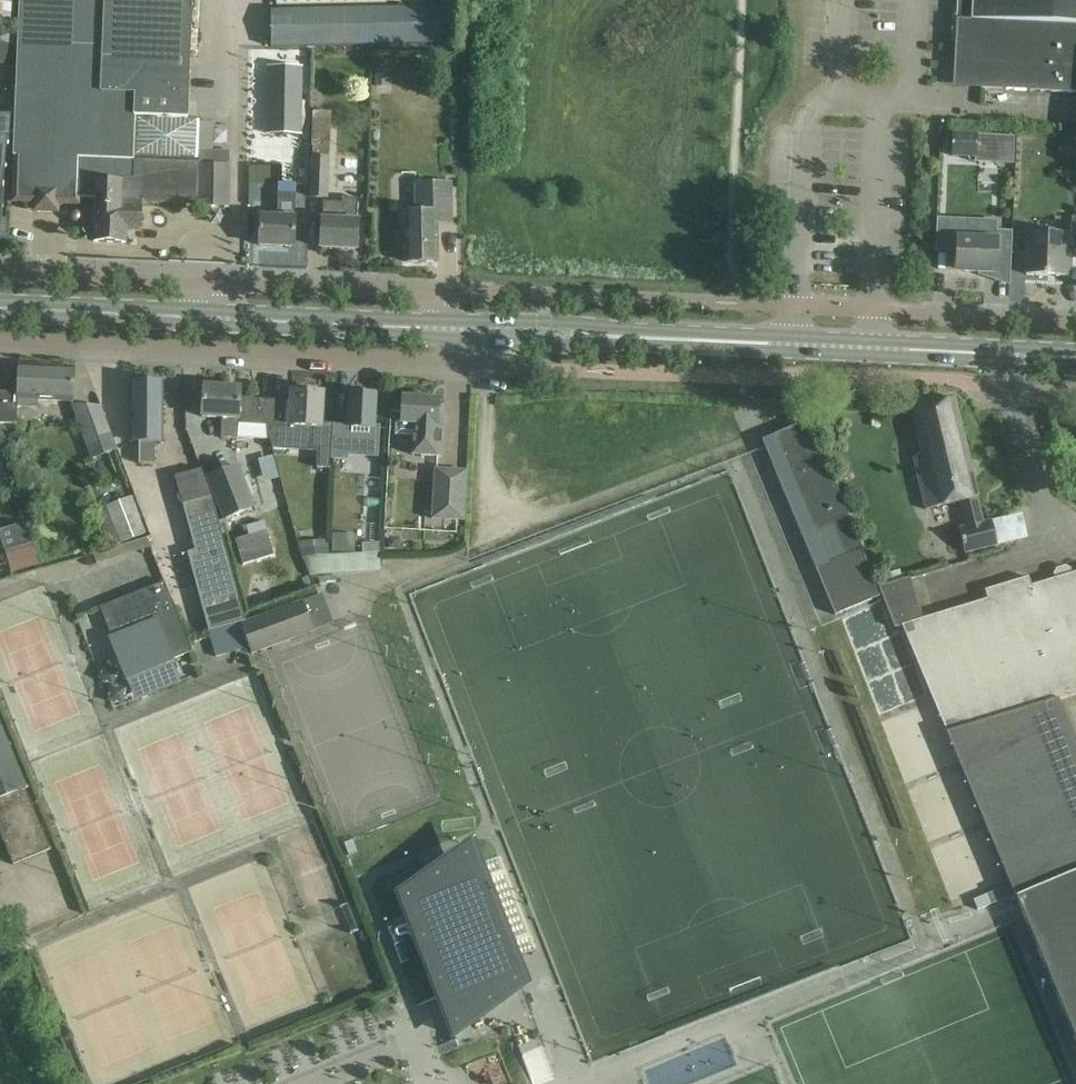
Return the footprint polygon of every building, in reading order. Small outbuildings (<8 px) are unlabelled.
[(15,15),(16,0),(0,0),(0,14),(15,15)] [(13,156),(18,156),(16,199),(35,200),(40,206),(52,206),(58,201),(77,202),(77,197),(96,198),(97,183),(127,184),(126,208),(141,209),(142,198),(198,201),(198,206),(229,207),(230,152),(213,151),(198,151),(199,122),(200,119),(188,119),(193,0),(20,0),(13,156)] [(955,45),(970,46),(970,43),(982,43),(981,57),(985,57),(985,66),(981,66),(980,91),(1075,95),(1075,0),(957,0),(955,45)] [(450,45),(449,7),(270,10),(271,48),(450,45)] [(5,60),(11,46),(0,41),(0,58),(5,60)] [(331,112),(313,111),(309,198),(328,199),(331,112)] [(1,218),(3,190),(7,140),(11,140),(12,114),(0,114),(0,225),(1,218)] [(199,122),(198,151),(213,151),(214,123),(199,122)] [(953,140),(952,157),(975,157),(975,156),(977,156),(996,157),(996,135),(953,134),(953,140)] [(296,183),(279,182),(278,193),(277,217),(260,217),(259,246),(294,247),(296,219),(295,219),(296,183)] [(96,198),(94,241),(126,243),(126,227),(141,227),(141,209),(126,208),(127,184),(97,183),(96,198)] [(452,213),(452,183),(416,184),(416,212),(405,212),(406,262),(438,262),(437,213),(452,213)] [(356,200),(342,199),(342,203),(323,202),(323,221),(322,221),(321,248),(356,250),(357,222),(356,222),(356,200)] [(1072,217),(1071,234),(1028,232),(1026,275),(1070,277),(1071,258),(1075,258),(1075,217),(1072,217)] [(1012,231),(996,230),(996,239),(957,238),(956,258),(953,268),(966,272),(996,274),(996,263),(1009,263),(1009,269),(1010,269),(1012,231)] [(16,425),(17,399),(22,399),(73,402),(74,368),(19,365),(18,393),(0,392),(0,424),(16,425)] [(139,464),(155,464),(155,442),(163,442),(163,382),(131,382),(131,442),(139,442),(139,464)] [(241,388),(204,386),(202,417),(223,418),(221,437),(237,438),(238,419),(265,421),(259,399),(240,398),(241,388)] [(316,467),(332,468),(334,429),(333,428),(334,424),(321,423),(323,393),(292,391),(290,426),(291,426),(310,427),(309,451),(317,452),(316,467)] [(418,393),(410,393),(407,397),(403,397),(401,423),(397,423),(396,434),(414,436),(412,455),(441,457),(444,414),(438,414),(439,399),(421,398),(418,393)] [(334,429),(333,459),(346,460),(346,455),(378,456),(379,426),(375,426),(376,395),(349,394),(348,427),(348,428),(348,429),(334,429)] [(958,502),(964,527),(984,522),(954,398),(912,409),(923,455),(913,458),(926,510),(958,502)] [(272,448),(273,448),(290,449),(291,426),(290,426),(281,426),(283,401),(260,399),(272,448)] [(101,407),(72,406),(91,459),(117,450),(101,407)] [(862,549),(808,421),(771,437),(782,461),(770,466),(835,616),(880,596),(860,550),(862,549)] [(0,451),(0,494),(12,490),(0,451)] [(256,508),(239,464),(206,477),(223,520),(256,508)] [(465,470),(434,468),(431,520),(463,522),(465,470)] [(133,496),(108,506),(122,543),(147,534),(133,496)] [(187,553),(209,631),(240,623),(245,622),(211,497),(182,505),(195,551),(187,553)] [(249,536),(235,540),(243,565),(275,556),(264,521),(246,527),(249,536)] [(997,545),(991,521),(984,522),(964,527),(959,528),(965,553),(997,545)] [(389,538),(389,548),(400,549),(400,538),(389,538)] [(328,540),(299,542),(300,549),(300,550),(302,557),(306,557),(325,555),(328,555),(328,549),(328,545),(328,540)] [(381,542),(362,543),(363,553),(381,552),(381,542)] [(29,548),(8,555),(14,572),(35,565),(29,548)] [(1008,893),(1016,913),(1019,912),(1023,911),(1075,1036),(1075,741),(1059,700),(1075,695),(1075,572),(1071,574),(1070,570),(1065,567),(1057,570),(1055,574),(1056,579),(1031,586),(1028,577),(985,591),(988,599),(923,619),(910,579),(879,588),(896,628),(898,627),(1013,891),(1008,893)] [(900,570),(884,575),(887,583),(903,579),(900,570)] [(272,577),(252,574),(248,597),(269,600),(272,577)] [(192,652),(164,582),(99,608),(112,640),(111,640),(127,681),(173,662),(173,660),(192,652)] [(314,631),(303,601),(241,625),(251,654),(314,631)] [(240,623),(209,631),(215,657),(245,649),(249,648),(241,625),(240,623)] [(0,727),(0,830),(15,865),(51,850),(0,727)] [(409,921),(388,929),(401,963),(409,960),(402,943),(416,937),(459,1049),(510,1029),(521,1058),(545,1049),(473,864),(398,892),(409,921)]
